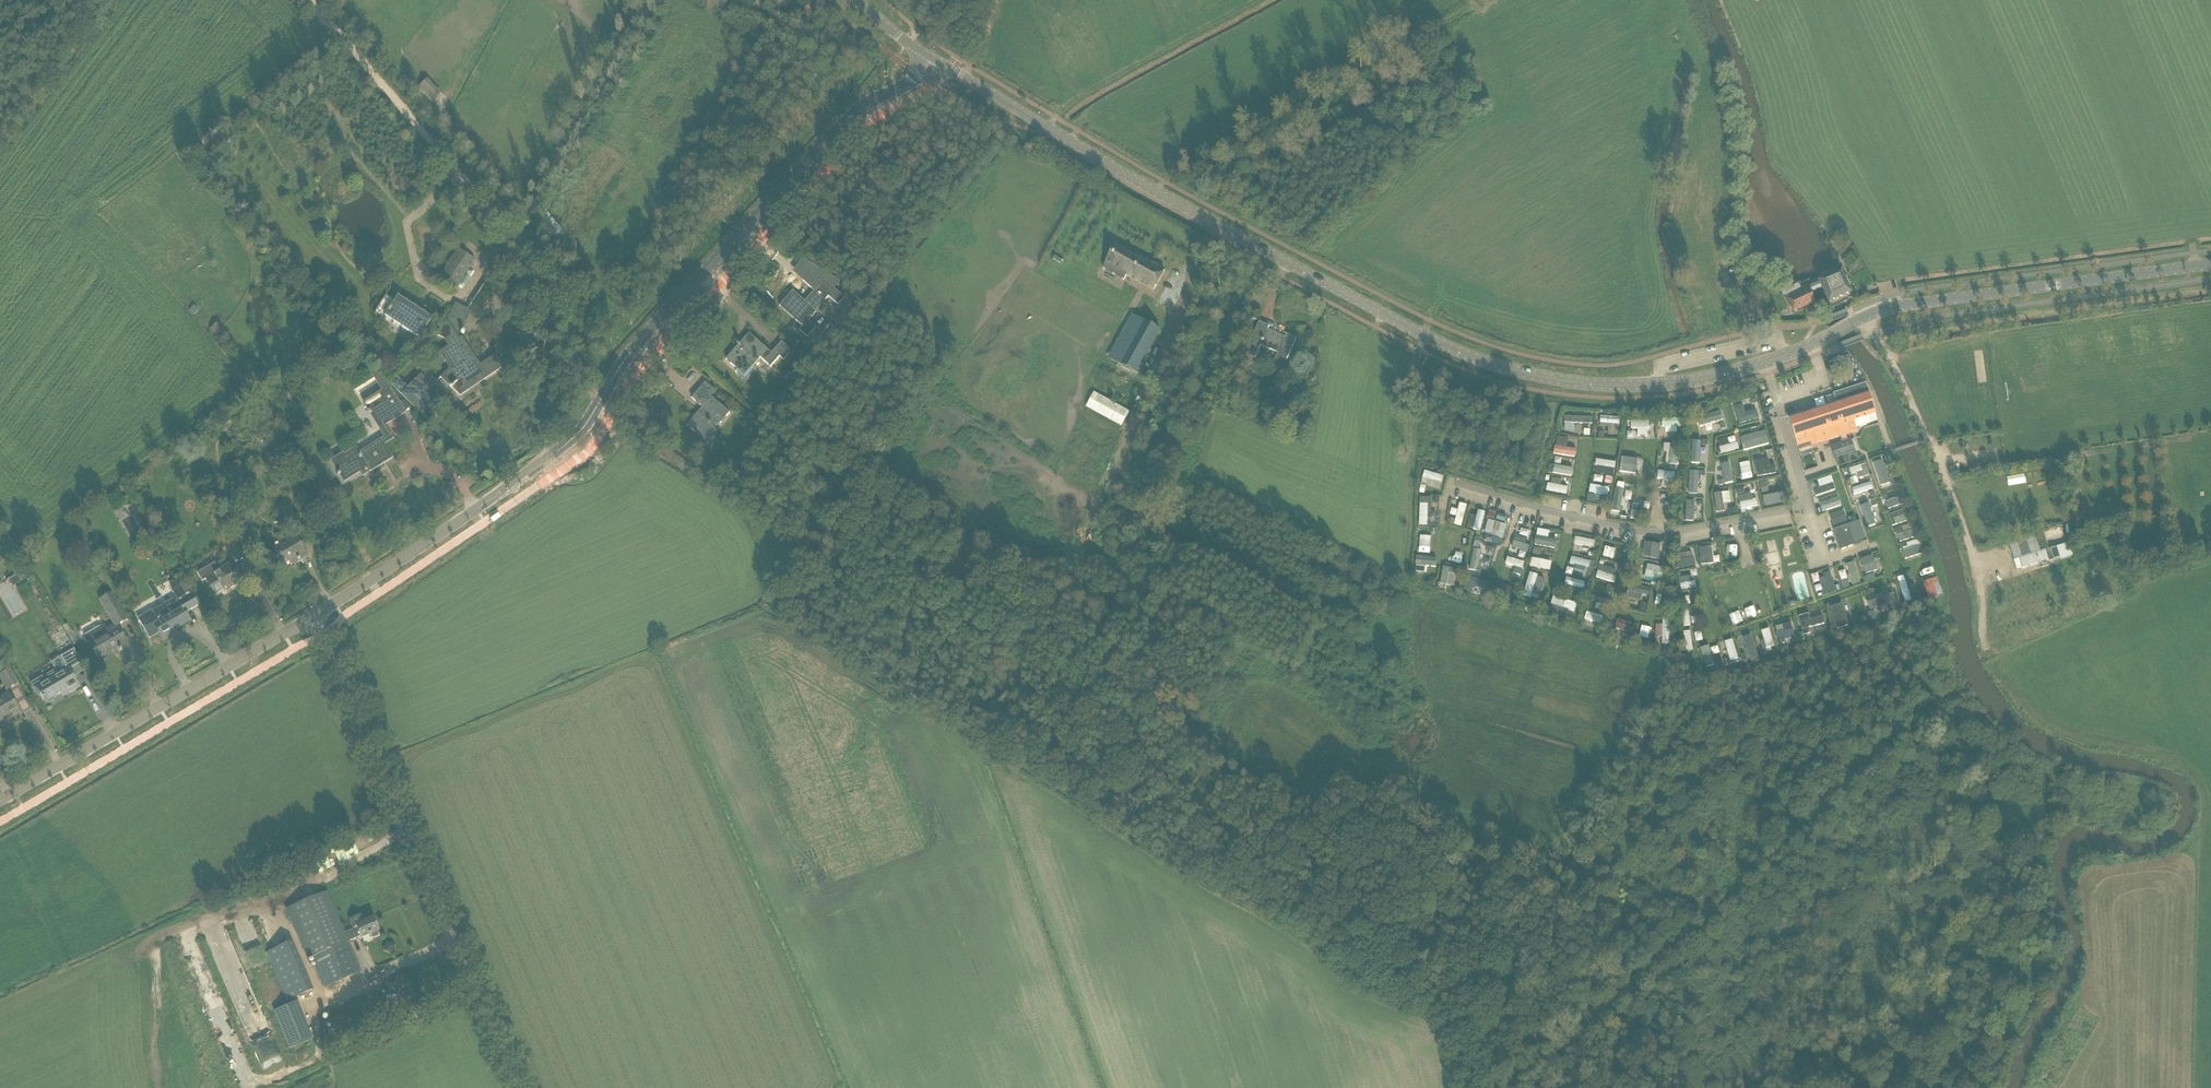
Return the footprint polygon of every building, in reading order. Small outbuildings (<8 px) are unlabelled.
[(813,18),(819,12),(811,4),(805,10),(813,18)] [(427,79),(423,83),(436,97),(440,93),(427,79)] [(322,220),(310,229),(317,237),(329,228),(322,220)] [(1105,263),(1103,268),(1124,280),(1126,275),(1154,291),(1156,285),(1164,271),(1116,244),(1105,263)] [(458,249),(437,282),(453,293),(475,260),(458,249)] [(793,291),(780,306),(803,327),(799,330),(807,337),(816,327),(808,321),(816,312),(815,311),(828,296),(838,305),(844,298),(824,280),(827,277),(813,268),(802,281),(814,291),(805,302),(793,291)] [(1829,302),(1850,293),(1847,286),(1850,284),(1847,278),(1844,279),(1841,272),(1836,274),(1834,271),(1824,276),(1825,279),(1820,281),(1820,283),(1815,285),(1817,289),(1822,287),(1829,302)] [(1785,296),(1793,313),(1814,303),(1806,286),(1785,296)] [(384,317),(419,340),(433,318),(432,318),(431,319),(397,297),(384,317)] [(1743,305),(1748,321),(1757,318),(1752,302),(1743,305)] [(446,322),(439,336),(444,338),(449,346),(439,353),(449,368),(440,377),(451,388),(453,387),(460,394),(467,389),(466,388),(482,377),(484,379),(502,367),(495,356),(479,367),(466,348),(467,348),(461,339),(459,340),(458,337),(470,311),(455,304),(446,322)] [(512,317),(518,325),(526,318),(519,311),(512,317)] [(1127,331),(1113,356),(1137,370),(1161,328),(1145,319),(1135,335),(1127,331)] [(1272,365),(1282,370),(1296,339),(1286,334),(1284,338),(1267,330),(1269,326),(1259,322),(1245,353),(1240,351),(1236,358),(1250,365),(1254,357),(1255,358),(1261,346),(1278,353),(1272,365)] [(210,329),(217,337),(222,332),(215,324),(210,329)] [(501,342),(504,335),(496,332),(493,338),(501,342)] [(736,372),(737,372),(744,379),(755,367),(753,366),(760,358),(770,367),(779,356),(783,360),(792,351),(782,342),(772,353),(749,333),(726,359),(738,370),(736,372)] [(246,366),(243,362),(246,359),(243,355),(235,361),(242,369),(246,366)] [(389,383),(421,415),(438,399),(429,389),(436,382),(424,370),(407,387),(396,376),(389,383)] [(687,425),(704,440),(720,422),(720,423),(730,412),(712,397),(716,391),(705,382),(691,398),(705,409),(701,414),(698,412),(687,425)] [(1834,394),(1836,403),(1789,418),(1799,450),(1857,432),(1853,421),(1876,414),(1869,393),(1868,393),(1865,384),(1834,394)] [(378,394),(381,398),(367,407),(369,411),(368,411),(370,414),(371,414),(380,428),(394,419),(389,411),(400,405),(399,403),(389,387),(378,394)] [(1086,407),(1121,427),(1130,412),(1094,392),(1086,407)] [(403,401),(399,403),(400,405),(404,412),(410,408),(403,401)] [(1759,420),(1756,410),(1748,412),(1745,404),(1736,407),(1741,425),(1759,420)] [(643,409),(637,415),(644,421),(650,415),(643,409)] [(1724,412),(1710,413),(1711,423),(1725,422),(1724,412)] [(221,421),(225,426),(234,418),(230,413),(221,421)] [(1594,434),(1594,416),(1566,415),(1566,433),(1594,434)] [(1602,426),(1610,426),(1609,435),(1621,435),(1622,417),(1602,416),(1602,426)] [(1665,432),(1681,432),(1681,418),(1665,418),(1665,432)] [(1640,429),(1640,433),(1653,434),(1654,420),(1634,419),(1634,428),(1640,429)] [(1768,430),(1741,438),(1745,451),(1772,443),(1768,430)] [(1559,435),(1556,454),(1578,457),(1579,448),(1568,447),(1570,437),(1559,435)] [(1738,436),(1720,437),(1721,452),(1739,450),(1738,436)] [(1855,453),(1854,448),(1856,448),(1854,443),(1853,444),(1851,439),(1830,446),(1834,460),(1855,453)] [(369,471),(391,458),(380,440),(358,454),(355,448),(343,456),(342,454),(331,461),(338,473),(336,474),(338,476),(340,474),(344,481),(360,471),(362,475),(365,473),(362,468),(366,466),(369,471)] [(1694,441),(1693,464),(1703,464),(1703,441),(1694,441)] [(1668,451),(1667,464),(1680,465),(1680,443),(1666,443),(1666,451),(1668,451)] [(1811,453),(1814,464),(1819,463),(1816,452),(1811,453)] [(1621,472),(1641,474),(1643,459),(1623,456),(1621,472)] [(1773,473),(1767,457),(1753,462),(1758,477),(1773,473)] [(1598,459),(1598,473),(1617,474),(1617,460),(1598,459)] [(1735,464),(1736,472),(1743,471),(1744,481),(1752,480),(1751,462),(1735,464)] [(1559,465),(1550,463),(1549,472),(1574,477),(1576,468),(1559,465)] [(1732,463),(1722,464),(1725,483),(1734,482),(1732,463)] [(1868,464),(1850,466),(1852,478),(1870,475),(1868,464)] [(1699,490),(1700,471),(1690,470),(1690,496),(1704,496),(1704,491),(1699,490)] [(1427,472),(1426,484),(1442,486),(1443,474),(1427,472)] [(1596,473),(1595,481),(1613,484),(1614,476),(1596,473)] [(1656,475),(1656,484),(1677,485),(1677,475),(1656,475)] [(1768,481),(1761,482),(1763,492),(1770,491),(1768,481)] [(1871,481),(1853,488),(1856,495),(1874,488),(1871,481)] [(1547,490),(1569,494),(1570,487),(1549,483),(1547,490)] [(1592,485),(1591,501),(1608,501),(1609,486),(1592,485)] [(1746,485),(1736,487),(1737,495),(1748,493),(1746,485)] [(1883,496),(1890,510),(1906,502),(1899,488),(1883,496)] [(1716,512),(1726,511),(1726,504),(1731,503),(1731,492),(1715,492),(1716,512)] [(1766,507),(1788,503),(1785,492),(1764,497),(1766,507)] [(1756,493),(1739,495),(1741,508),(1757,506),(1756,493)] [(1438,496),(1420,496),(1421,524),(1439,524),(1438,496)] [(1697,521),(1698,500),(1688,500),(1688,521),(1697,521)] [(294,505),(300,519),(306,516),(300,502),(294,505)] [(1871,502),(1860,506),(1869,528),(1879,524),(1871,502)] [(1452,507),(1449,523),(1464,526),(1468,505),(1461,504),(1460,508),(1452,507)] [(1632,519),(1650,520),(1651,504),(1646,504),(1646,509),(1632,509),(1632,519)] [(1889,514),(1893,526),(1910,520),(1906,508),(1889,514)] [(1471,514),(1468,527),(1482,531),(1488,511),(1480,509),(1478,515),(1471,514)] [(1843,511),(1829,516),(1834,528),(1848,523),(1843,511)] [(133,541),(148,535),(138,513),(124,520),(133,541)] [(1491,513),(1485,535),(1505,539),(1510,518),(1491,513)] [(75,521),(81,533),(89,528),(83,517),(75,521)] [(1912,523),(1895,528),(1899,543),(1916,537),(1912,523)] [(1832,529),(1839,551),(1855,546),(1847,524),(1832,529)] [(1529,551),(1530,545),(1526,545),(1528,529),(1517,528),(1514,549),(1529,551)] [(1557,550),(1560,540),(1550,537),(1552,531),(1541,528),(1536,544),(1557,550)] [(1465,547),(1469,534),(1453,529),(1449,542),(1465,547)] [(2038,531),(2007,542),(2014,561),(2019,559),(2022,568),(2048,560),(2045,550),(2038,531)] [(1420,533),(1419,546),(1431,546),(1432,534),(1420,533)] [(267,552),(276,567),(295,556),(298,560),(306,555),(295,536),(267,552)] [(1473,555),(1488,559),(1492,540),(1477,536),(1473,555)] [(226,542),(237,562),(244,558),(233,538),(226,542)] [(1643,556),(1657,559),(1660,545),(1645,543),(1643,556)] [(2061,545),(2056,547),(2060,559),(2060,560),(2065,558),(2061,545)] [(1702,565),(1721,562),(1720,554),(1715,555),(1714,546),(1700,548),(1702,565)] [(2056,547),(2050,549),(2053,560),(2054,561),(2060,559),(2056,547)] [(2050,549),(2045,550),(2048,560),(2048,562),(2053,560),(2050,549)] [(1680,568),(1696,566),(1694,552),(1677,554),(1680,568)] [(1572,563),(1577,564),(1576,570),(1589,573),(1592,557),(1574,554),(1572,563)] [(1862,558),(1867,574),(1880,569),(1875,554),(1862,558)] [(1438,567),(1438,557),(1418,557),(1417,572),(1427,573),(1427,566),(1438,567)] [(1532,557),(1530,566),(1551,570),(1553,562),(1532,557)] [(1602,558),(1597,577),(1615,583),(1621,564),(1602,558)] [(1516,560),(1508,576),(1505,574),(1503,579),(1515,585),(1525,564),(1516,560)] [(1853,585),(1862,582),(1856,561),(1846,564),(1853,585)] [(197,573),(202,582),(206,579),(214,593),(225,586),(226,589),(241,581),(230,562),(219,569),(214,562),(197,573)] [(1648,564),(1646,577),(1663,579),(1665,566),(1648,564)] [(1458,585),(1459,567),(1442,566),(1441,585),(1458,585)] [(1832,569),(1813,573),(1819,597),(1838,592),(1832,569)] [(22,571),(17,574),(21,582),(26,579),(22,571)] [(1530,571),(1523,595),(1532,598),(1540,574),(1530,571)] [(1840,573),(1842,579),(1850,577),(1848,571),(1840,573)] [(1905,573),(1898,576),(1906,603),(1914,601),(1905,573)] [(1697,588),(1697,580),(1692,581),(1691,575),(1680,576),(1681,589),(1697,588)] [(1937,576),(1924,582),(1932,600),(1946,594),(1937,576)] [(1587,587),(1587,580),(1565,578),(1565,585),(1587,587)] [(1644,594),(1649,595),(1651,587),(1630,583),(1627,598),(1643,601),(1644,594)] [(160,633),(163,638),(171,634),(170,632),(189,620),(185,613),(198,606),(185,585),(172,592),(174,597),(151,611),(151,610),(138,618),(150,638),(160,633)] [(1658,609),(1662,591),(1655,589),(1651,608),(1658,609)] [(1686,593),(1688,603),(1698,600),(1696,591),(1686,593)] [(104,624),(84,635),(98,658),(117,647),(119,652),(128,647),(116,626),(127,620),(111,592),(99,600),(113,625),(107,628),(104,624)] [(1872,611),(1899,604),(1896,592),(1869,598),(1872,611)] [(1576,611),(1579,604),(1555,595),(1550,609),(1567,615),(1569,609),(1576,611)] [(1607,611),(1610,599),(1595,595),(1592,606),(1607,611)] [(1830,606),(1838,630),(1857,624),(1849,600),(1830,606)] [(1692,625),(1690,609),(1683,610),(1686,626),(1692,625)] [(1828,632),(1826,616),(1812,618),(1812,613),(1800,615),(1803,636),(1828,632)] [(1656,637),(1662,637),(1662,643),(1672,643),(1671,618),(1663,618),(1663,624),(1656,624),(1656,637)] [(1615,633),(1635,638),(1638,624),(1619,619),(1615,633)] [(1780,645),(1796,642),(1792,622),(1776,625),(1780,645)] [(1640,637),(1649,638),(1651,627),(1642,625),(1640,637)] [(1746,660),(1759,655),(1751,633),(1737,638),(1746,660)] [(1731,661),(1739,659),(1734,638),(1725,640),(1731,661)] [(79,658),(90,652),(87,647),(83,649),(81,644),(73,648),(79,658)] [(1710,645),(1701,647),(1706,667),(1715,665),(1710,645)] [(1720,652),(1718,645),(1711,647),(1714,654),(1720,652)] [(79,687),(74,678),(77,677),(71,668),(82,662),(74,649),(60,657),(68,669),(58,675),(56,671),(42,679),(41,677),(30,683),(38,697),(41,695),(46,705),(56,699),(55,698),(54,696),(67,689),(69,693),(79,687)] [(7,690),(19,683),(10,668),(0,674),(0,679),(7,690)] [(17,708),(7,692),(0,696),(0,718),(17,708)] [(286,910),(307,959),(311,958),(324,987),(361,971),(348,942),(360,936),(361,939),(378,931),(373,918),(364,922),(361,915),(349,920),(353,929),(344,933),(327,892),(286,910)] [(265,953),(286,1001),(313,990),(292,941),(265,953)] [(394,983),(402,1001),(416,995),(408,977),(394,983)] [(320,1015),(321,1018),(326,1016),(333,1032),(392,1006),(390,1001),(386,1003),(379,989),(320,1015)] [(297,1002),(274,1011),(289,1048),(312,1039),(297,1002)]
